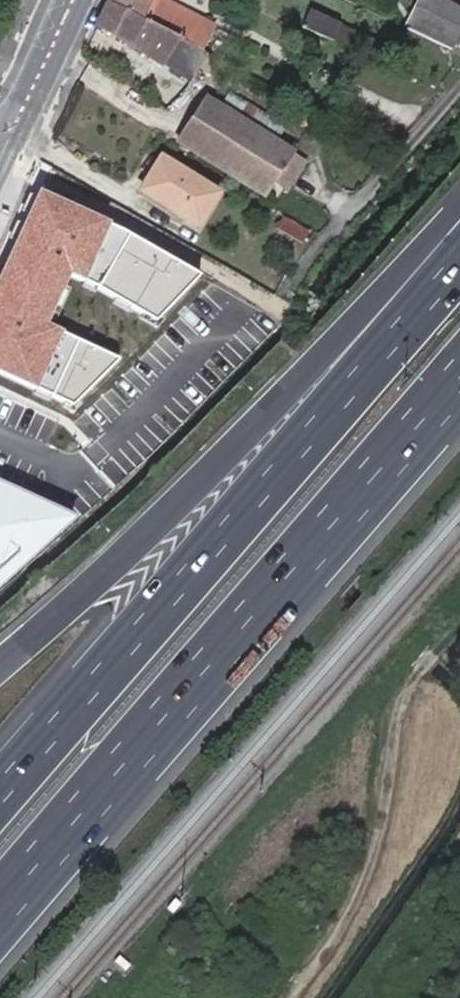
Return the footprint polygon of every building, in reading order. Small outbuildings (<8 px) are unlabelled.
[(199,49),(214,23),(172,0),(109,0),(109,2),(178,38),(199,49)] [(405,28),(452,51),(459,37),(459,9),(445,0),(422,0),(405,28)] [(161,66),(178,38),(109,2),(98,27),(161,66)] [(385,45),(310,11),(304,25),(378,60),(385,45)] [(178,38),(161,66),(188,83),(194,75),(208,54),(199,49),(178,38)] [(231,93),(222,106),(243,119),(278,142),(287,129),(231,93)] [(178,140),(263,195),(292,151),(278,142),(243,119),(222,106),(207,96),(178,140)] [(217,193),(160,157),(138,192),(196,227),(217,193)] [(35,194),(0,272),(0,375),(71,406),(119,364),(48,329),(71,276),(95,288),(153,322),(199,277),(127,233),(35,194)] [(305,233),(281,218),(275,227),(300,242),(305,233)]
